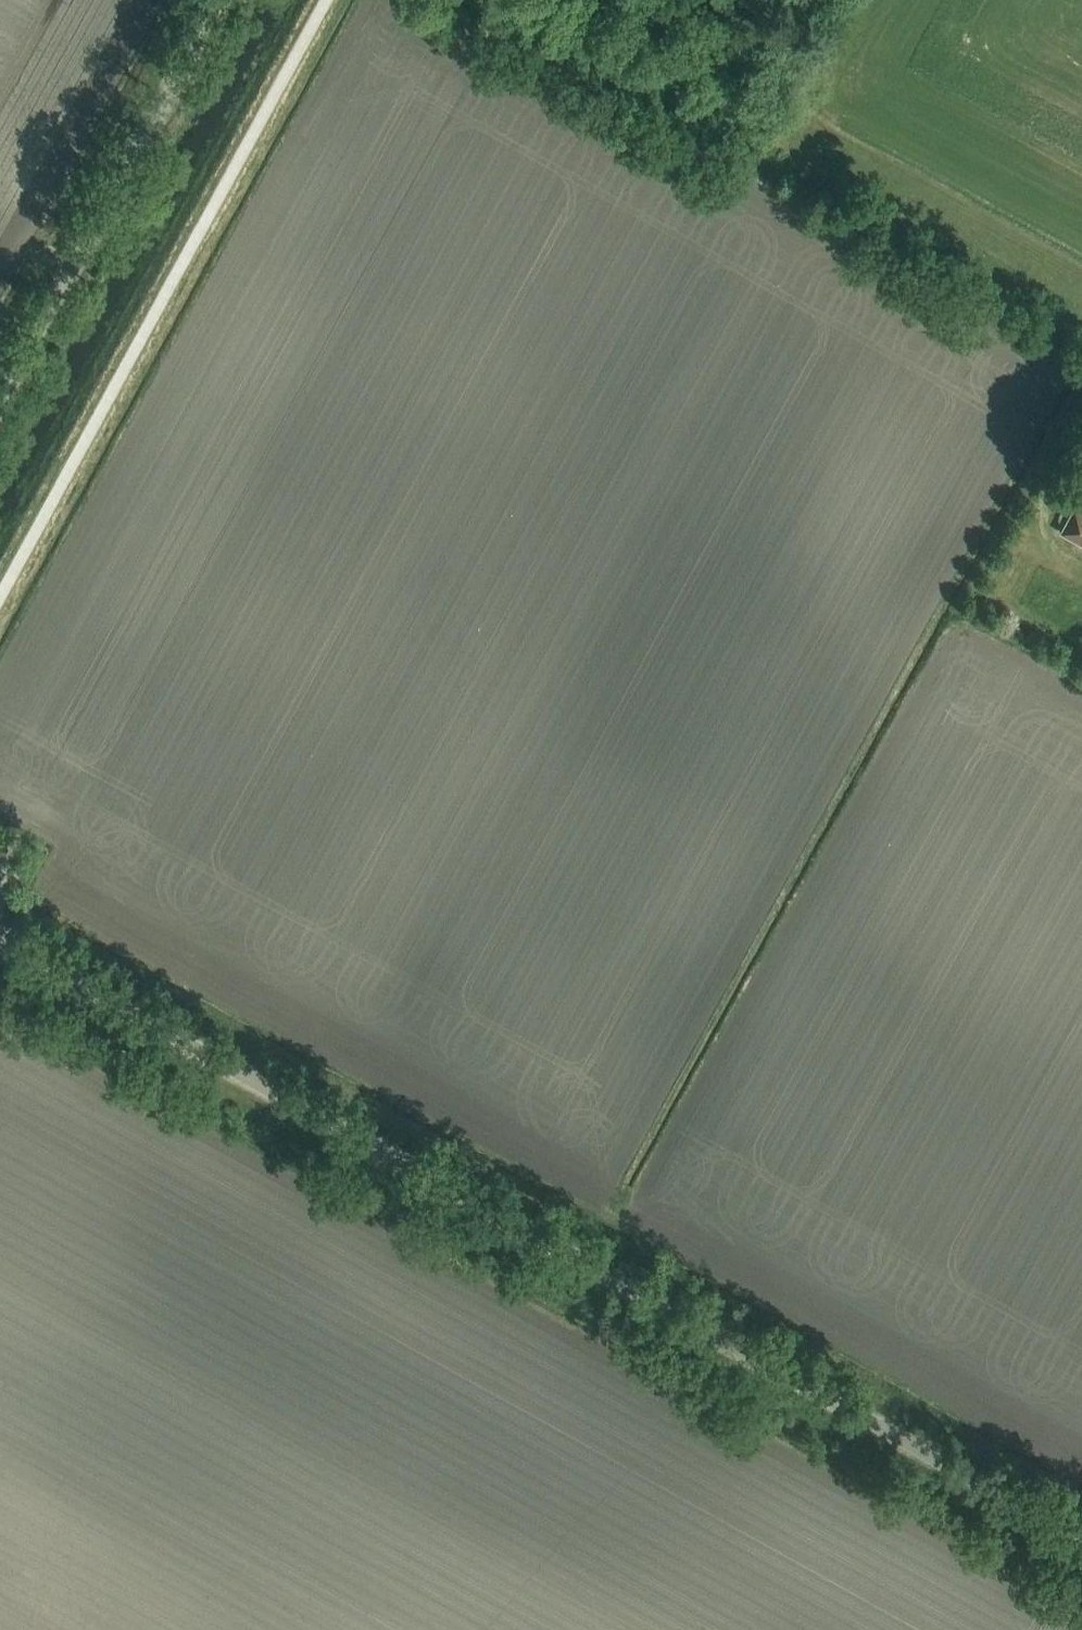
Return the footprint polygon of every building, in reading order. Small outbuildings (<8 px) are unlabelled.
[(1062,532),(1081,543),(1081,511),(1075,507),(1062,532)]
